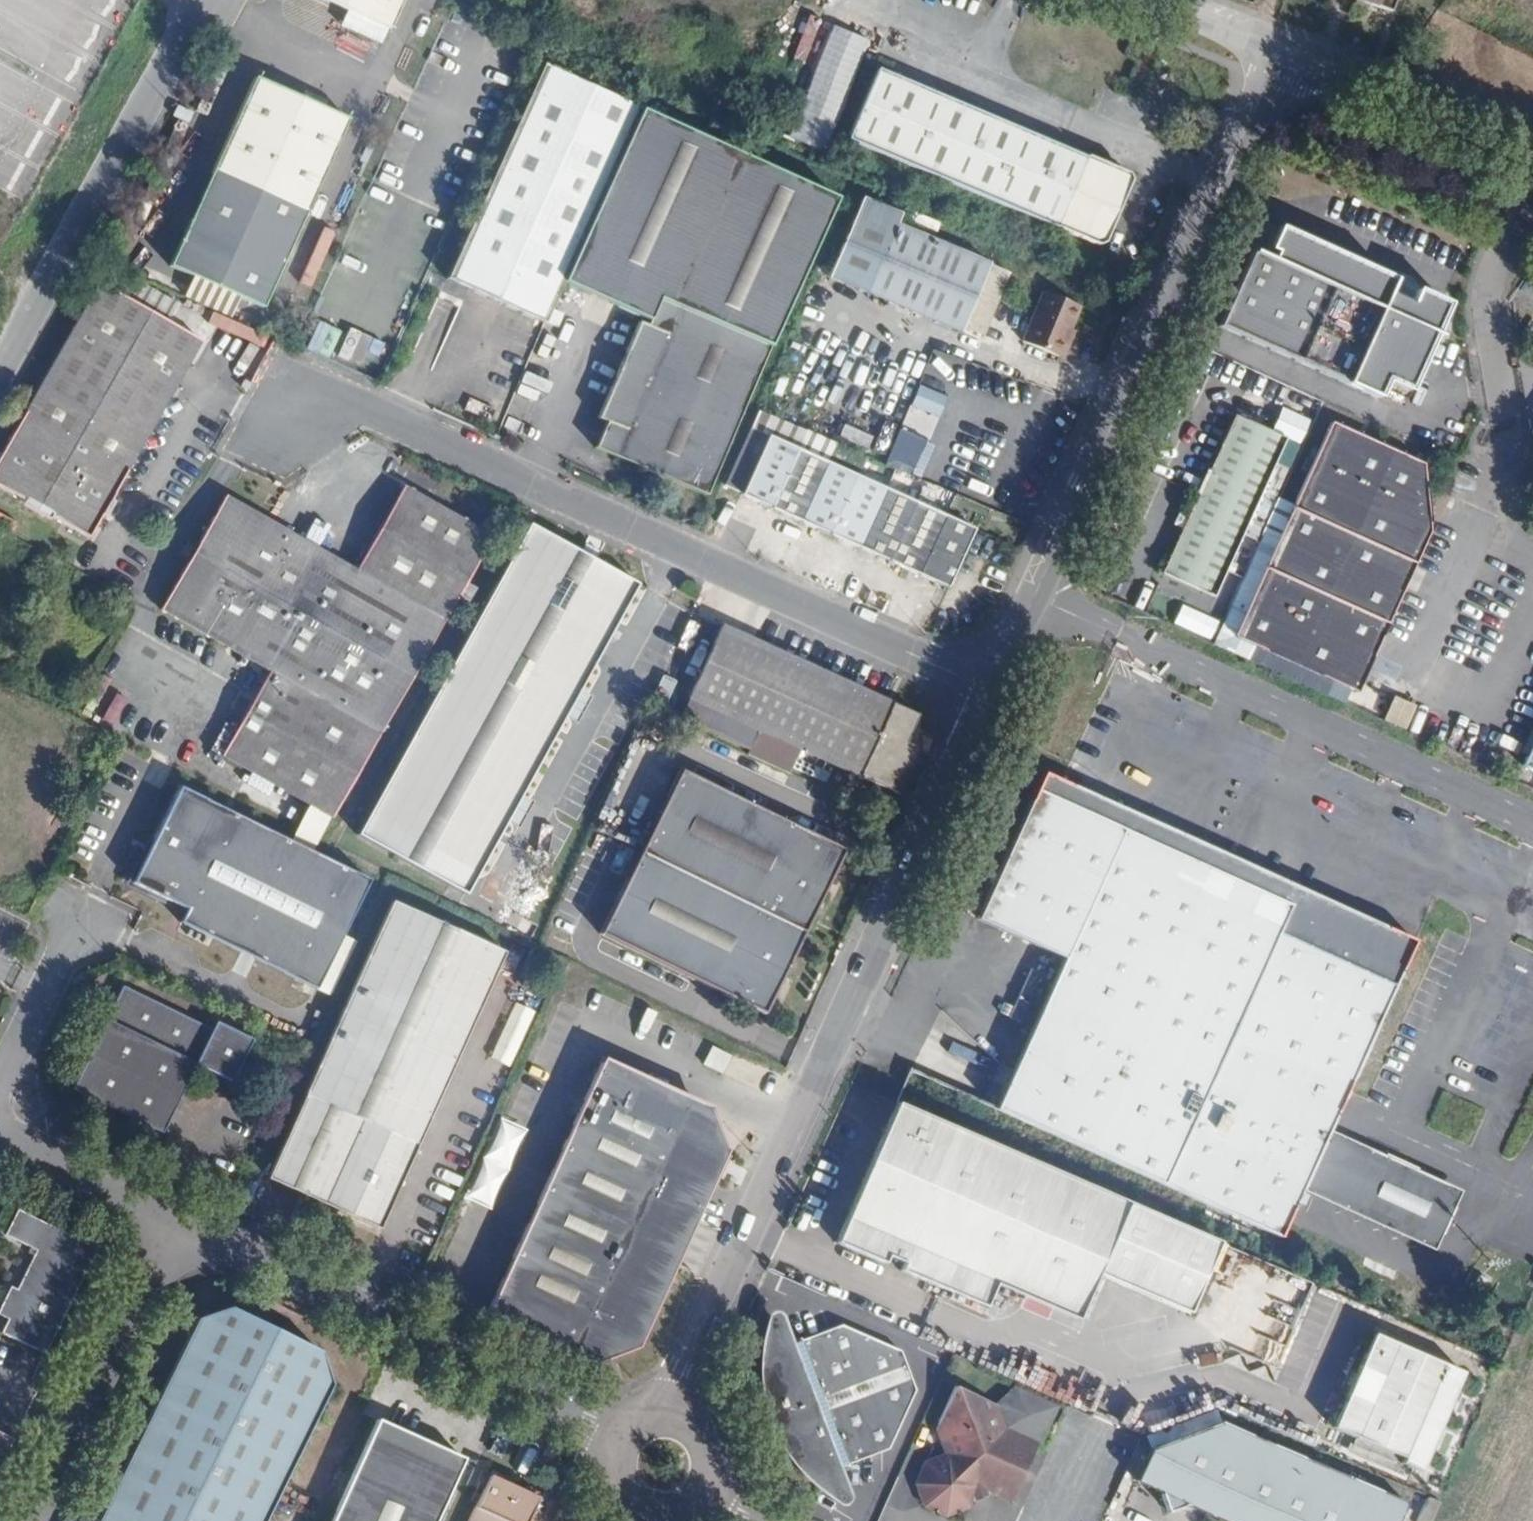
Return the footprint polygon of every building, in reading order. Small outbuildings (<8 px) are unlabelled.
[(357,13),(395,29),(396,30),(409,0),(327,0),(357,13)] [(395,29),(357,13),(351,25),(389,42),(395,29)] [(877,66),(849,136),(1098,239),(1105,238),(1110,236),(1134,176),(1133,171),(1130,166),(1090,149),(1088,154),(877,66)] [(548,67),(454,275),(553,319),(571,277),(658,317),(656,321),(648,317),(605,413),(613,416),(601,442),(711,492),(847,192),(548,67)] [(326,107),(304,97),(259,78),(176,268),(199,279),(246,300),(269,310),(353,119),(326,107)] [(304,97),(326,107),(330,99),(307,89),(304,97)] [(967,329),(970,321),(995,261),(996,259),(902,219),(872,290),(967,329)] [(321,227),(296,282),(309,288),(335,232),(321,227)] [(1252,270),(1221,339),(1256,355),(1379,415),(1387,398),(1414,408),(1452,321),(1346,273),(1342,271),(1280,243),(1267,276),(1252,270)] [(995,261),(970,321),(989,330),(1015,271),(995,261)] [(103,276),(0,457),(0,478),(92,531),(205,333),(103,276)] [(199,279),(193,294),(239,316),(246,300),(199,279)] [(1050,288),(1029,337),(1064,352),(1084,303),(1050,288)] [(334,356),(357,367),(370,338),(348,327),(334,356)] [(516,384),(545,394),(553,370),(525,360),(516,384)] [(906,411),(935,423),(946,397),(917,385),(906,411)] [(1290,424),(1241,400),(1170,558),(1221,581),(1290,424)] [(1427,447),(1335,406),(1239,622),(1360,676),(1396,600),(1408,574),(1414,562),(1432,522),(1427,447)] [(886,458),(894,426),(881,423),(873,455),(886,458)] [(876,458),(919,478),(934,444),(891,425),(876,458)] [(979,533),(772,434),(744,494),(950,591),(979,533)] [(229,489),(166,601),(386,725),(496,527),(407,477),(358,562),(229,489)] [(16,526),(0,515),(0,537),(6,541),(16,526)] [(639,572),(599,553),(581,545),(528,520),(380,846),(495,897),(639,572)] [(585,535),(581,545),(599,553),(602,543),(585,535)] [(1117,563),(1091,551),(1086,564),(1111,575),(1117,563)] [(901,798),(920,750),(910,745),(913,737),(921,718),(722,631),(688,705),(876,787),(873,794),(883,799),(886,791),(901,798)] [(920,750),(921,718),(913,737),(910,745),(920,750)] [(695,759),(691,767),(754,795),(758,787),(695,759)] [(1055,762),(1048,778),(1332,905),(1321,929),(1437,982),(1455,939),(1122,791),(1055,762)] [(660,820),(649,843),(814,921),(851,838),(754,795),(691,767),(684,764),(660,820)] [(1332,905),(1048,778),(991,909),(1076,948),(1052,1004),(1078,1016),(1038,1108),(1325,1236),(1373,1125),(1437,982),(1321,929),(1332,905)] [(187,917),(301,972),(325,982),(376,875),(183,781),(137,876),(193,903),(187,917)] [(649,843),(660,820),(651,816),(640,838),(649,843)] [(649,843),(640,838),(627,870),(635,874),(649,843)] [(814,921),(649,843),(635,874),(622,902),(611,927),(609,932),(776,1006),(814,921)] [(333,1179),(329,1187),(391,1215),(517,936),(403,885),(283,1156),(333,1179)] [(611,927),(622,902),(615,898),(603,923),(611,927)] [(1044,959),(1023,1006),(1033,1010),(1054,964),(1044,959)] [(322,991),(325,982),(301,972),(298,980),(322,991)] [(225,1019),(136,976),(86,1078),(174,1122),(208,1055),(245,1071),(265,1027),(229,1010),(225,1019)] [(513,1003),(489,1059),(508,1067),(532,1011),(513,1003)] [(1010,1096),(1038,1108),(1078,1016),(1052,1004),(1010,1096)] [(712,1048),(704,1064),(719,1072),(727,1056),(712,1048)] [(500,1300),(505,1302),(523,1310),(608,1348),(651,1331),(736,1139),(721,1099),(611,1049),(500,1300)] [(1003,1273),(1086,1308),(1106,1262),(1136,1191),(905,1091),(845,1231),(893,1252),(896,1245),(912,1252),(909,1259),(993,1296),(1003,1273)] [(463,1198),(488,1209),(522,1129),(498,1118),(463,1198)] [(333,1179),(283,1156),(279,1164),(329,1187),(333,1179)] [(3,1204),(9,1191),(0,1187),(0,1203),(3,1204)] [(1228,1231),(1136,1191),(1106,1262),(1197,1301),(1228,1231)] [(21,1197),(8,1224),(39,1240),(19,1280),(7,1284),(2,1295),(6,1308),(0,1320),(0,1324),(44,1345),(98,1236),(21,1197)] [(101,1520),(270,1520),(341,1371),(328,1337),(238,1293),(203,1308),(101,1520)] [(519,1318),(523,1310),(505,1302),(502,1310),(519,1318)] [(849,1468),(844,1455),(839,1441),(853,1436),(858,1451),(901,1436),(930,1377),(916,1337),(855,1308),(813,1323),(815,1331),(800,1336),(792,1314),(778,1317),(777,1336),(778,1356),(781,1375),(786,1393),(792,1411),(801,1429),(811,1445),(823,1460),(836,1474),(849,1468)] [(1413,1447),(1454,1353),(1383,1322),(1368,1356),(1390,1365),(1379,1392),(1357,1382),(1342,1416),(1413,1447)] [(1070,1395),(1027,1374),(1002,1393),(1014,1418),(1048,1433),(1052,1435),(1070,1395)] [(996,1475),(997,1479),(1024,1490),(1048,1433),(1014,1418),(1002,1393),(962,1376),(945,1415),(950,1418),(952,1424),(946,1428),(954,1446),(935,1455),(927,1476),(936,1497),(959,1506),(979,1497),(984,1484),(982,1480),(996,1475)] [(470,1447),(383,1408),(332,1520),(436,1520),(470,1447)] [(1146,1470),(1171,1482),(1178,1501),(1197,1493),(1247,1516),(1249,1520),(1401,1520),(1413,1495),(1228,1412),(1160,1438),(1146,1470)] [(0,1419),(0,1438),(7,1442),(15,1426),(0,1419)] [(844,1455),(858,1451),(853,1436),(839,1441),(844,1455)] [(495,1501),(539,1520),(541,1520),(555,1490),(510,1469),(495,1501)] [(982,1480),(984,1484),(986,1492),(1000,1487),(997,1479),(996,1475),(982,1480)] [(495,1501),(486,1520),(539,1520),(495,1501)]
